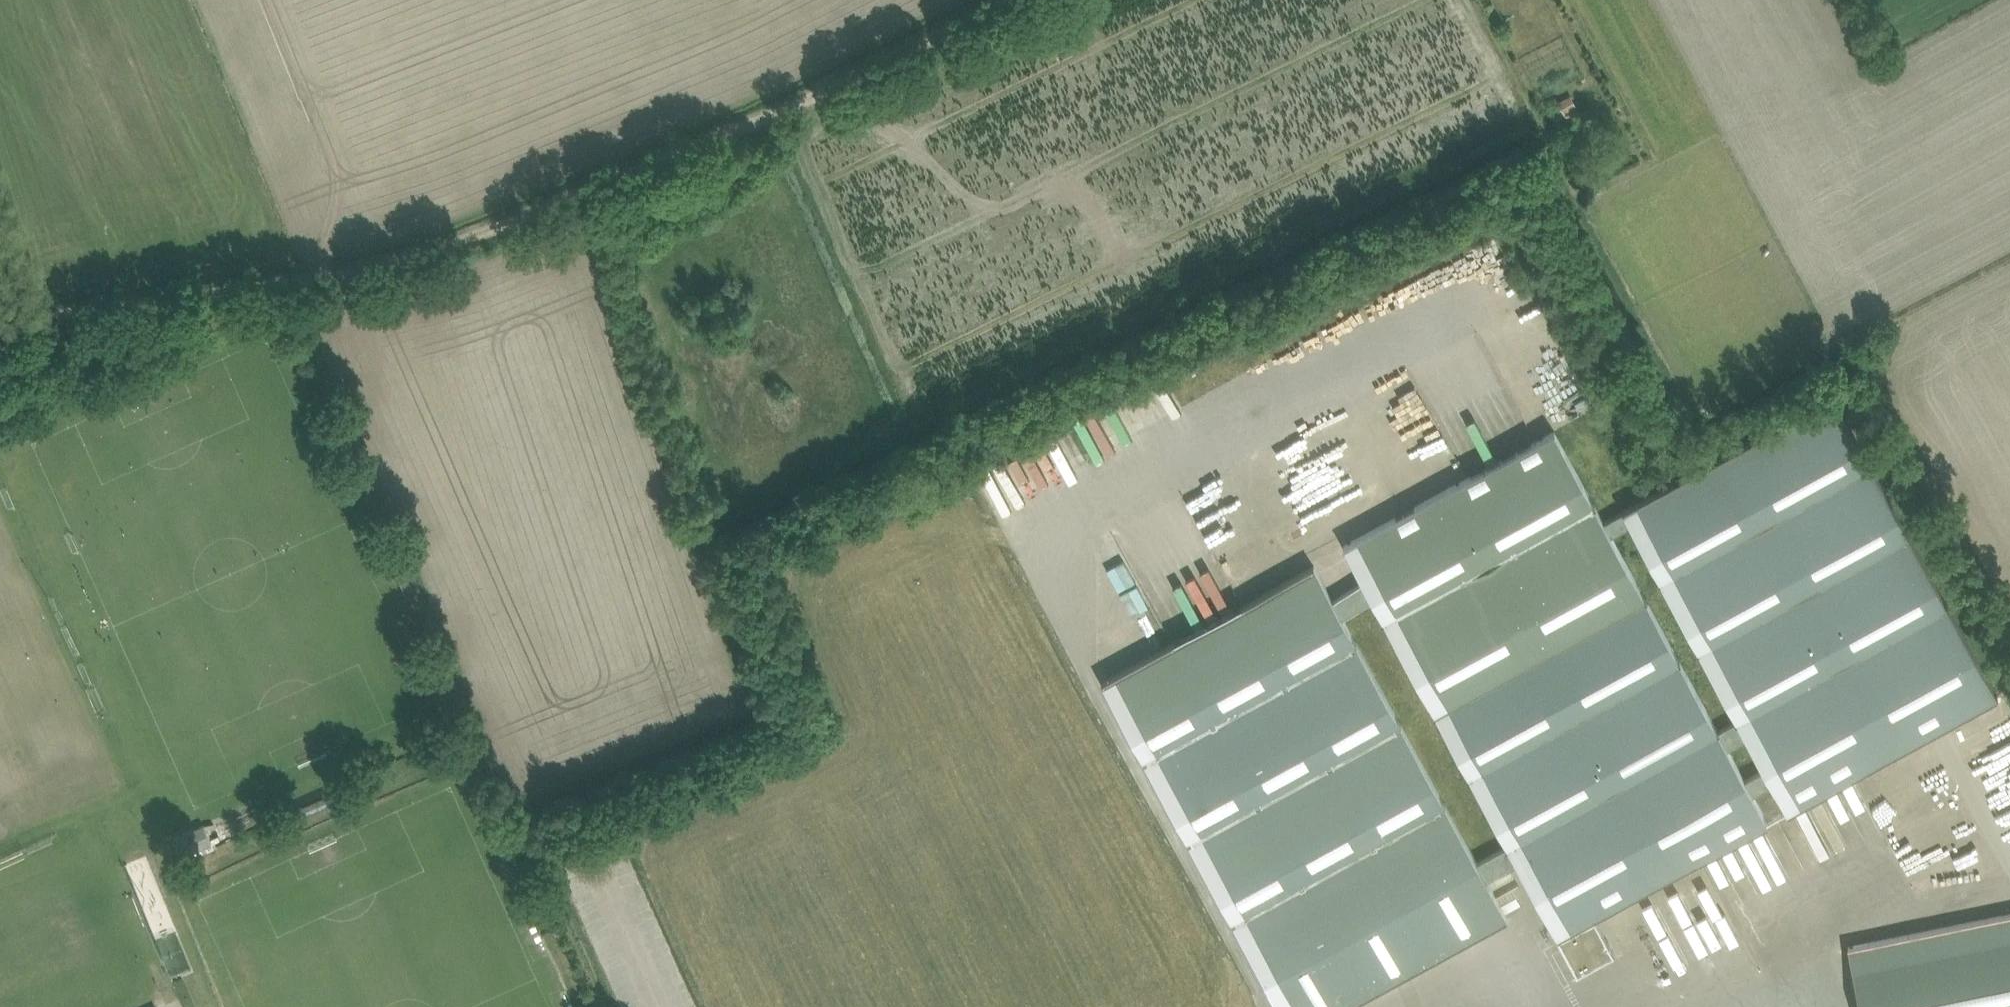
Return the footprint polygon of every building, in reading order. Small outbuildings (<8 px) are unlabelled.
[(1566,116),(1579,110),(1571,93),(1559,100),(1566,116)] [(1361,400),(1393,456),(1441,429),(1409,373),(1361,400)] [(1168,379),(1158,383),(1180,431),(1190,426),(1168,379)] [(1753,794),(1772,783),(1788,812),(1998,697),(1833,394),(1622,509),(1623,511),(1604,521),(1612,535),(1631,524),(1738,720),(1718,730),(1728,748),(1747,738),(1764,768),(1745,779),(1753,794)] [(1344,545),(1363,581),(1333,599),(1343,618),(1373,599),(1508,845),(1477,861),(1487,880),(1517,863),(1577,972),(1615,952),(1595,917),(1769,822),(1753,794),(1745,779),(1728,748),(1718,730),(1612,535),(1604,521),(1554,430),(1344,545)] [(1281,507),(1295,499),(1271,455),(1257,463),(1281,507)] [(1333,599),(1314,565),(1102,681),(1281,1006),(1345,1006),(1508,918),(1487,880),(1477,861),(1343,618),(1333,599)] [(1849,947),(1861,1006),(2009,1006),(2009,913),(1849,947)]
